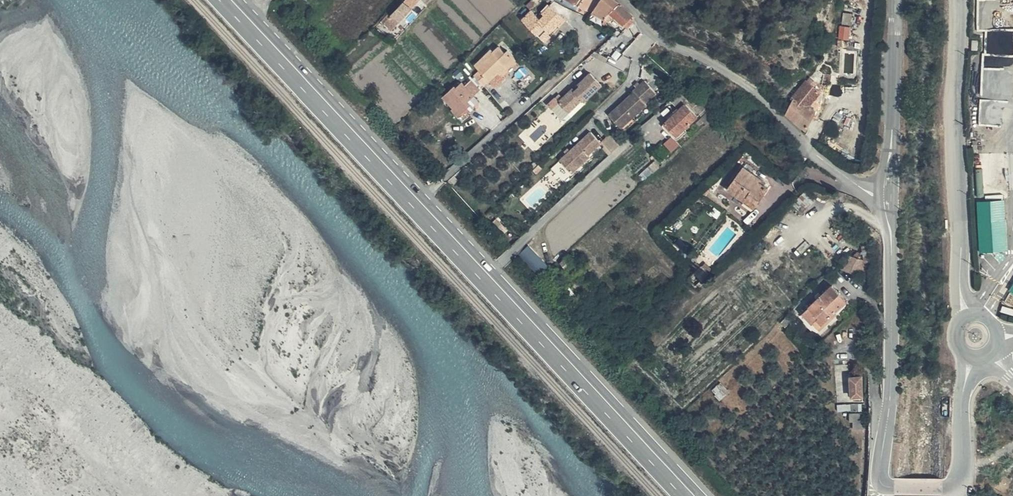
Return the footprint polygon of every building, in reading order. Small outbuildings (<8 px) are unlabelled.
[(612,0),(597,0),(590,10),(605,18),(610,13),(617,4),(612,0)] [(391,11),(399,18),(407,8),(400,1),(391,11)] [(520,18),(542,42),(549,35),(546,32),(562,16),(550,3),(537,15),(530,8),(520,18)] [(627,18),(630,14),(618,3),(617,4),(610,13),(621,23),(627,18)] [(392,27),(399,18),(391,11),(383,20),(392,27)] [(849,13),(842,12),(841,22),(848,23),(849,13)] [(849,38),(851,26),(841,24),(839,37),(849,38)] [(1012,52),(1012,30),(996,30),(996,52),(1012,52)] [(638,43),(644,37),(641,35),(635,40),(638,43)] [(653,45),(644,37),(638,43),(646,51),(653,45)] [(479,70),(472,75),(483,82),(485,80),(487,79),(496,71),(497,73),(513,59),(505,50),(503,52),(498,45),(492,51),(490,49),(473,63),(479,70)] [(656,47),(653,45),(646,51),(649,53),(656,47)] [(500,76),(497,73),(496,71),(487,79),(490,85),(500,76)] [(601,84),(590,72),(577,83),(580,86),(574,91),(572,88),(562,98),(558,94),(554,98),(558,102),(567,112),(580,99),(583,102),(601,84)] [(510,110),(491,88),(483,82),(472,75),(505,115),(510,110)] [(645,101),(657,90),(646,78),(633,90),(637,92),(632,98),(629,94),(609,112),(622,126),(647,103),(645,101)] [(449,110),(454,115),(464,106),(461,102),(476,88),(468,79),(462,84),(460,81),(456,85),(454,82),(440,95),(451,108),(449,110)] [(809,80),(808,79),(795,97),(796,99),(792,109),(812,124),(817,114),(817,97),(822,90),(815,85),(809,80)] [(688,99),(693,95),(686,87),(672,99),(679,107),(688,99)] [(827,94),(822,90),(817,97),(820,101),(827,94)] [(708,121),(713,117),(693,95),(688,99),(708,121)] [(558,102),(554,98),(547,105),(551,109),(558,102)] [(981,124),(1009,123),(1008,98),(980,99),(981,124)] [(700,119),(687,104),(664,124),(677,139),(700,119)] [(972,116),(964,115),(965,137),(971,138),(972,116)] [(591,130),(566,152),(579,165),(590,154),(588,152),(601,141),(591,130)] [(579,165),(566,152),(560,158),(572,171),(579,165)] [(743,194),(754,203),(765,189),(758,184),(756,187),(750,181),(754,176),(738,163),(720,186),(737,200),(743,194)] [(756,187),(758,184),(760,182),(754,176),(750,181),(756,187)] [(808,198),(801,192),(788,206),(795,212),(808,198)] [(748,209),(754,203),(743,194),(737,200),(748,209)] [(977,222),(979,252),(1008,251),(1005,221),(977,222)] [(520,254),(540,273),(549,264),(529,244),(520,254)] [(853,263),(855,256),(854,253),(852,253),(844,261),(853,263)] [(574,259),(569,254),(557,264),(563,269),(574,259)] [(694,259),(706,272),(709,269),(697,256),(694,259)] [(690,271),(698,279),(706,272),(694,259),(689,263),(693,268),(690,271)] [(525,272),(532,279),(537,274),(530,267),(525,272)] [(692,285),(698,279),(690,271),(688,273),(684,268),(679,272),(692,285)] [(801,316),(813,329),(816,332),(845,304),(843,301),(831,289),(801,316)] [(783,320),(781,322),(778,324),(783,329),(786,327),(787,325),(783,320)] [(843,394),(855,394),(854,375),(842,375),(843,394)] [(857,411),(856,412),(845,412),(845,421),(847,420),(848,427),(858,426),(858,422),(857,411)]
